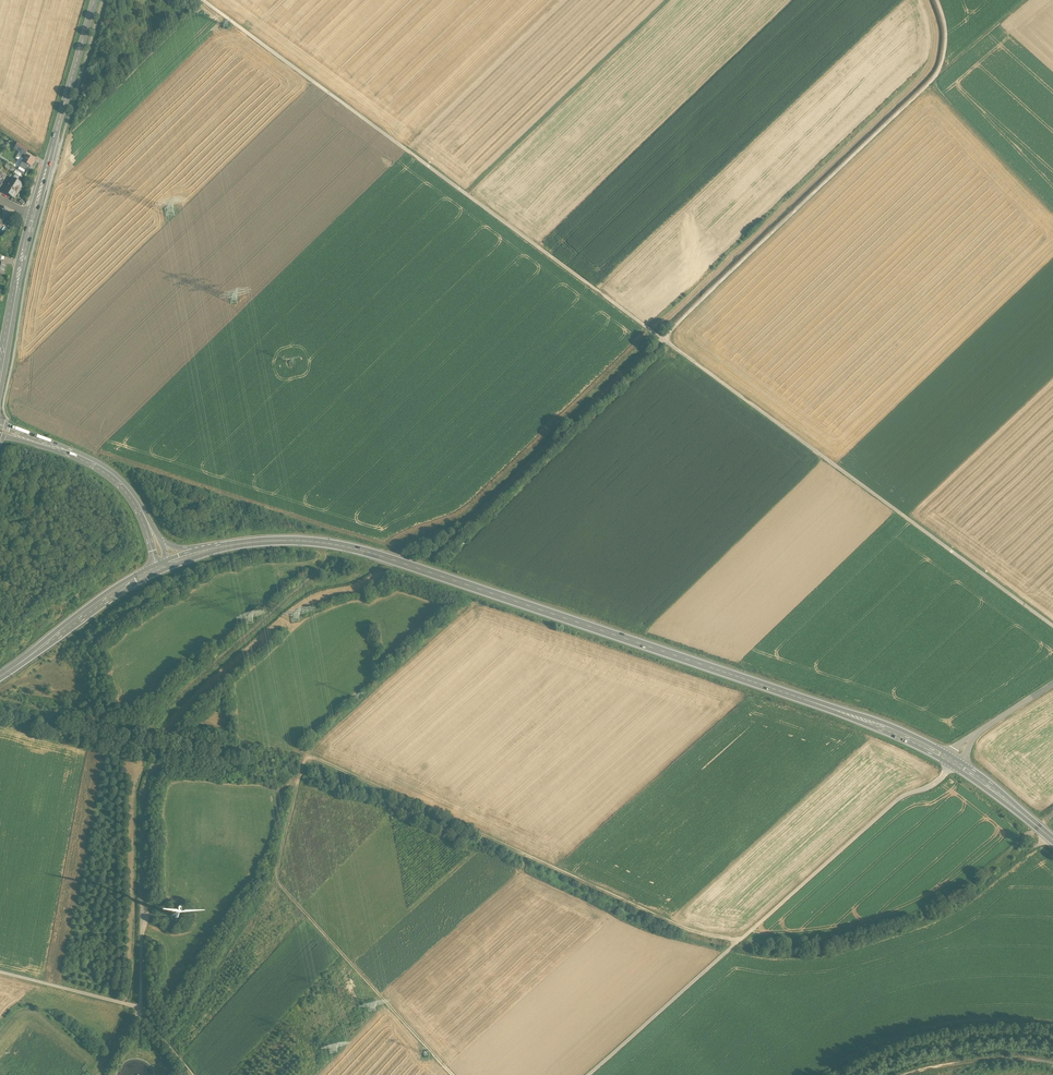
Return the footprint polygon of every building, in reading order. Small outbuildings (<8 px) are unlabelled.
[(27,150),(19,144),(15,150),(22,154),(24,156),(25,154),(27,150)] [(31,158),(25,154),(24,156),(22,154),(20,157),(24,159),(23,162),(25,163),(31,167),(34,161),(30,159),(31,158)] [(12,181),(12,180),(5,192),(13,197),(16,192),(17,193),(20,189),(18,188),(20,185),(12,181)] [(150,1072),(150,1070),(148,1069),(143,1072),(141,1071),(138,1072),(139,1071),(136,1069),(135,1071),(132,1068),(131,1067),(126,1067),(125,1070),(130,1070),(127,1072),(124,1072),(123,1074),(124,1074),(147,1074),(150,1072)]
